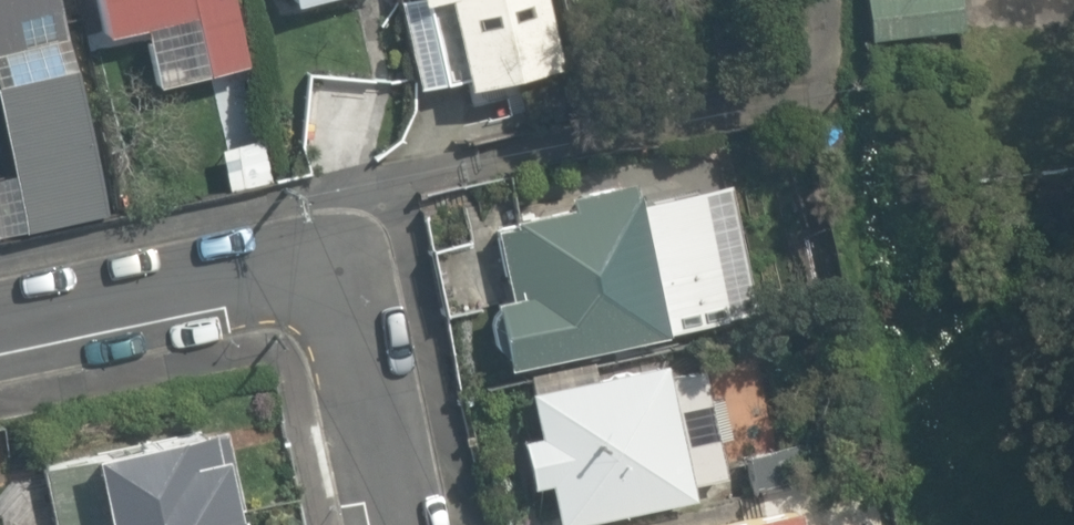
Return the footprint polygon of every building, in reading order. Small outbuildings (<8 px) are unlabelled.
[(21,228),(104,210),(59,0),(0,0),(0,126),(21,228)] [(181,77),(250,62),(236,0),(95,0),(103,34),(168,19),(181,77)] [(559,68),(546,0),(398,0),(413,84),(459,76),(461,86),(559,68)] [(869,41),(962,31),(959,0),(864,0),(869,41)] [(224,150),(234,187),(272,178),(263,141),(224,150)] [(504,368),(666,335),(663,320),(724,307),(714,256),(689,261),(682,228),(725,219),(718,186),(680,195),(678,187),(629,197),(625,178),(563,191),(565,201),(507,213),(509,224),(495,227),(510,298),(491,302),(504,368)] [(505,289),(493,230),(427,243),(441,308),(491,298),(490,292),(505,289)] [(555,524),(556,524),(692,495),(689,482),(725,474),(701,369),(667,376),(663,359),(525,390),(534,433),(517,436),(528,484),(545,480),(555,524)] [(230,512),(228,503),(238,501),(222,429),(205,433),(203,425),(88,452),(89,455),(41,466),(54,524),(170,524),(230,512)] [(8,485),(0,441),(0,487),(8,485)] [(745,457),(753,492),(806,480),(798,445),(745,457)] [(795,510),(722,524),(799,524),(795,510)] [(170,524),(244,524),(243,521),(233,524),(230,512),(170,524)]
